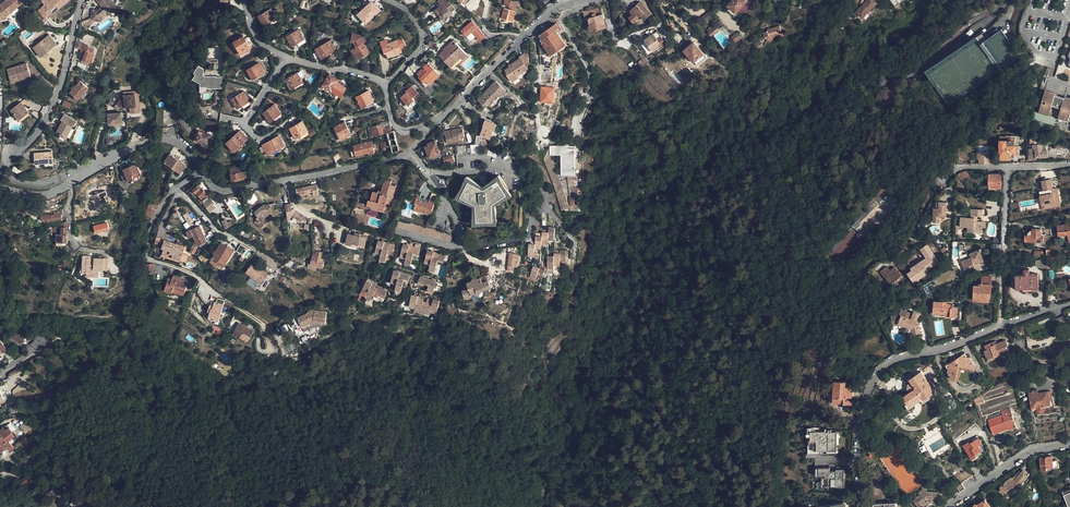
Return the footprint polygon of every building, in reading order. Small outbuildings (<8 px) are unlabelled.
[(24,0),(6,0),(0,5),(0,21),(25,1),(24,0)] [(56,6),(51,0),(50,0),(45,4),(50,10),(56,6)] [(56,6),(58,9),(69,0),(51,0),(56,6)] [(99,10),(92,9),(91,20),(101,21),(102,15),(106,12),(108,15),(115,9),(107,0),(96,0),(102,7),(99,8),(99,10)] [(450,5),(446,0),(439,5),(442,9),(439,11),(440,12),(439,13),(440,15),(439,16),(442,19),(455,9),(451,4),(450,5)] [(502,19),(508,21),(512,22),(518,1),(511,0),(505,0),(504,5),(508,6),(508,9),(504,8),(501,19),(502,19)] [(725,3),(736,12),(747,0),(728,0),(725,3)] [(874,0),(867,0),(865,2),(864,3),(863,5),(856,11),(862,17),(876,2),(875,0),(874,0)] [(365,8),(364,6),(363,5),(360,9),(362,11),(358,14),(361,18),(362,17),(366,20),(378,9),(372,2),(365,8)] [(636,20),(640,16),(644,20),(651,14),(639,2),(629,11),(632,14),(629,18),(633,23),(636,20)] [(53,14),(50,10),(45,4),(38,10),(46,19),(53,14)] [(600,7),(584,11),(585,19),(588,18),(590,25),(589,26),(590,31),(605,27),(600,7)] [(276,18),(271,8),(258,16),(264,26),(276,18)] [(380,11),(378,9),(366,20),(362,17),(361,18),(366,23),(380,11)] [(705,22),(712,19),(709,13),(702,16),(705,22)] [(484,35),(472,21),(461,31),(466,36),(471,32),(479,40),(484,35)] [(557,51),(559,50),(566,44),(557,32),(560,30),(558,27),(559,27),(556,23),(539,35),(537,35),(540,55),(544,55),(546,53),(548,57),(552,54),(552,58),(559,56),(559,55),(557,51)] [(709,32),(708,33),(711,36),(720,29),(716,25),(714,26),(714,25),(708,30),(709,32)] [(766,38),(782,32),(779,25),(771,29),(763,33),(766,38)] [(1000,25),(992,30),(1001,33),(1006,35),(1000,25)] [(304,39),(298,29),(286,36),(292,46),(304,39)] [(985,34),(982,30),(929,64),(952,100),(1020,57),(1006,35),(1001,33),(992,30),(985,34)] [(738,32),(732,37),(736,42),(742,37),(738,32)] [(365,41),(363,36),(352,33),(350,41),(354,41),(357,46),(351,50),(357,59),(369,52),(363,42),(365,41)] [(653,33),(651,34),(648,36),(644,40),(652,51),(657,49),(662,45),(664,43),(660,36),(657,38),(653,33)] [(56,44),(49,34),(34,47),(41,56),(56,44)] [(250,48),(243,35),(233,41),(240,54),(250,48)] [(386,47),(382,48),(384,54),(386,53),(388,57),(396,54),(394,49),(400,47),(400,48),(405,46),(402,38),(385,45),(386,47)] [(337,49),(331,39),(315,48),(321,58),(337,49)] [(444,50),(438,55),(452,70),(459,63),(467,55),(453,40),(448,44),(449,45),(444,50)] [(693,42),(684,50),(694,61),(703,54),(693,42)] [(88,46),(88,45),(84,43),(81,49),(82,50),(79,58),(88,61),(92,52),(93,52),(94,49),(88,46)] [(672,45),(665,49),(669,56),(676,52),(672,45)] [(524,63),(529,60),(524,53),(519,57),(520,58),(511,64),(512,66),(509,67),(505,70),(507,73),(506,74),(509,79),(512,82),(518,77),(517,76),(527,68),(528,68),(524,63)] [(469,57),(467,55),(459,63),(462,64),(469,57)] [(647,65),(650,63),(644,57),(642,59),(647,65)] [(265,72),(259,62),(246,69),(252,79),(265,72)] [(31,75),(26,63),(7,69),(11,82),(31,75)] [(425,71),(420,76),(419,77),(428,86),(440,75),(428,63),(424,67),(426,70),(425,71)] [(215,88),(215,76),(203,76),(204,68),(199,65),(194,72),(196,73),(192,78),(199,83),(199,86),(206,86),(206,88),(215,88)] [(303,82),(297,72),(284,79),(290,89),(303,82)] [(340,96),(345,88),(337,82),(338,80),(329,74),(322,85),(331,91),(340,96)] [(75,86),(73,89),(70,93),(78,99),(88,87),(80,81),(75,86)] [(478,100),(484,105),(485,104),(487,106),(498,94),(501,96),(506,90),(496,81),(478,100)] [(406,91),(408,94),(399,102),(404,106),(407,104),(408,105),(414,100),(412,98),(418,93),(412,86),(406,91)] [(554,87),(550,87),(541,87),(540,101),(554,102),(554,87)] [(1065,96),(1065,97),(1055,94),(1055,93),(1045,89),(1038,112),(1048,116),(1051,107),(1061,109),(1058,119),(1069,122),(1069,97),(1065,96)] [(373,100),(368,90),(356,97),(361,107),(373,100)] [(249,101),(243,91),(231,99),(237,108),(249,101)] [(452,100),(446,94),(436,104),(442,110),(452,100)] [(123,102),(121,100),(116,106),(122,110),(125,108),(136,107),(134,95),(123,96),(125,101),(123,102)] [(70,108),(72,103),(64,100),(62,105),(70,108)] [(28,112),(21,102),(11,110),(19,119),(28,112)] [(281,113),(274,104),(263,112),(270,122),(281,113)] [(496,117),(502,120),(505,114),(499,110),(496,117)] [(108,125),(113,125),(122,124),(121,113),(107,114),(108,125)] [(63,123),(62,123),(58,130),(62,133),(60,135),(66,138),(72,125),(73,125),(76,120),(64,114),(61,119),(63,120),(65,121),(63,123)] [(170,125),(169,114),(156,114),(156,125),(170,125)] [(484,125),(480,134),(490,139),(494,129),(495,129),(497,124),(485,120),(483,124),(484,125)] [(307,131),(302,121),(290,128),(295,138),(307,131)] [(351,134),(344,122),(335,127),(341,139),(351,134)] [(386,132),(391,131),(390,127),(385,128),(385,127),(382,127),(381,124),(375,126),(377,135),(383,133),(386,132)] [(312,128),(307,131),(311,136),(316,133),(312,128)] [(462,128),(452,131),(443,133),(444,138),(446,137),(447,143),(460,140),(460,138),(464,137),(462,128)] [(204,133),(200,132),(198,142),(212,144),(213,132),(204,130),(204,133)] [(247,139),(240,131),(226,143),(234,151),(247,139)] [(284,145),(279,135),(263,144),(268,154),(284,145)] [(1011,154),(1011,157),(1014,157),(1015,156),(1015,147),(1015,140),(1014,140),(1014,136),(1006,136),(1000,136),(999,154),(1011,154)] [(1031,158),(1047,157),(1047,145),(1042,145),(1041,137),(1029,137),(1030,147),(1034,147),(1034,148),(1033,148),(1033,150),(1032,150),(1032,152),(1030,152),(1031,158)] [(374,152),(371,141),(354,146),(356,156),(368,153),(368,154),(374,152)] [(568,146),(568,141),(561,141),(561,146),(549,146),(549,147),(543,159),(555,188),(561,210),(569,207),(563,186),(552,160),(551,157),(550,155),(561,155),(561,175),(567,175),(567,181),(568,182),(570,210),(578,210),(578,179),(575,174),(575,146),(568,146)] [(436,142),(429,145),(425,146),(430,157),(441,153),(436,142)] [(473,145),(457,146),(458,154),(479,152),(479,144),(475,145),(473,145)] [(493,148),(485,146),(483,153),(496,157),(498,149),(493,148)] [(986,164),(990,164),(990,158),(992,158),(993,150),(990,150),(990,153),(977,153),(977,159),(979,159),(979,164),(986,164)] [(53,162),(52,151),(34,153),(35,164),(53,162)] [(341,161),(338,153),(332,156),(336,163),(341,161)] [(170,154),(164,162),(181,173),(186,165),(170,154)] [(454,161),(451,154),(443,157),(446,164),(454,161)] [(137,175),(141,173),(136,162),(123,168),(125,173),(121,175),(124,182),(129,179),(131,183),(139,179),(137,175)] [(238,178),(244,177),(247,177),(247,176),(252,175),(251,168),(240,170),(239,167),(230,168),(231,173),(230,173),(231,181),(238,180),(238,178)] [(962,172),(958,174),(963,184),(967,182),(966,178),(962,172)] [(487,185),(469,176),(458,199),(476,207),(476,226),(502,225),(499,205),(517,196),(503,174),(487,185)] [(1001,187),(1001,174),(989,174),(989,187),(1001,187)] [(1042,187),(1046,208),(1059,205),(1056,188),(1052,188),(1050,178),(1041,180),(1042,187)] [(368,204),(373,205),(385,207),(386,202),(391,203),(396,185),(391,184),(392,181),(386,179),(382,191),(379,190),(378,192),(373,191),(371,199),(369,199),(368,204)] [(413,180),(410,190),(418,192),(421,182),(413,180)] [(204,204),(211,199),(209,197),(208,199),(205,195),(206,193),(199,184),(192,190),(196,194),(197,193),(201,197),(198,200),(202,204),(203,203),(204,204)] [(318,194),(317,184),(299,188),(300,194),(313,192),(314,195),(318,194)] [(89,197),(91,196),(93,196),(94,199),(92,199),(96,208),(103,205),(102,204),(107,202),(105,196),(107,195),(105,190),(99,193),(96,194),(94,190),(88,193),(89,197)] [(415,205),(414,209),(420,211),(430,214),(434,201),(429,199),(428,203),(419,200),(420,197),(417,196),(414,204),(415,205)] [(937,197),(937,208),(939,208),(939,202),(945,202),(945,197),(937,197)] [(211,199),(204,204),(210,211),(216,207),(213,204),(214,203),(211,199)] [(151,202),(144,213),(151,217),(155,210),(153,208),(155,204),(151,202)] [(946,216),(946,215),(946,208),(947,202),(945,202),(939,202),(939,208),(937,208),(933,208),(933,222),(938,222),(938,221),(939,216),(946,216)] [(259,216),(257,218),(260,221),(277,208),(275,203),(270,204),(269,203),(267,205),(265,204),(264,204),(263,205),(255,211),(259,216)] [(61,209),(54,211),(54,214),(40,216),(41,220),(44,219),(44,221),(61,219),(61,214),(62,214),(61,209)] [(290,211),(286,211),(286,215),(289,214),(291,215),(301,221),(304,216),(298,211),(295,209),(290,211)] [(978,233),(979,221),(977,221),(977,216),(979,216),(979,209),(971,209),(970,217),(960,217),(960,220),(964,221),(964,227),(968,227),(967,232),(978,233)] [(192,224),(191,222),(186,214),(185,213),(178,218),(185,228),(192,224)] [(96,233),(96,232),(109,228),(107,221),(96,224),(93,225),(96,233)] [(1057,225),(1059,236),(1068,235),(1069,243),(1069,242),(1069,224),(1057,225)] [(67,235),(68,226),(61,226),(53,226),(53,234),(57,235),(67,235)] [(200,226),(187,232),(189,238),(193,236),(198,245),(206,241),(200,226)] [(542,231),(542,236),(541,243),(548,243),(548,240),(548,238),(554,239),(555,227),(549,227),(548,232),(542,231)] [(1045,243),(1046,236),(1041,236),(1041,229),(1033,228),(1033,230),(1031,230),(1030,231),(1028,232),(1028,233),(1028,235),(1026,235),(1026,236),(1025,236),(1025,239),(1026,239),(1026,241),(1045,243)] [(841,263),(861,238),(850,230),(831,255),(841,263)] [(346,244),(352,245),(353,243),(365,246),(366,240),(368,241),(368,235),(361,234),(361,233),(355,232),(355,234),(347,233),(346,239),(347,239),(346,244)] [(541,243),(542,236),(540,236),(540,233),(536,233),(535,244),(529,243),(528,254),(534,255),(534,248),(535,247),(541,247),(541,244),(541,243)] [(161,246),(164,239),(157,237),(154,244),(161,246)] [(180,260),(181,258),(183,254),(185,246),(165,239),(162,247),(164,248),(162,254),(168,256),(169,253),(173,254),(172,258),(180,260)] [(378,240),(375,250),(382,252),(381,254),(380,258),(386,260),(388,253),(393,255),(395,249),(394,249),(395,245),(378,240)] [(216,254),(213,252),(211,256),(225,265),(235,249),(228,245),(227,245),(222,242),(217,250),(218,251),(216,254)] [(404,243),(400,255),(406,257),(405,258),(404,261),(411,264),(413,254),(414,252),(418,254),(420,248),(404,243)] [(431,263),(430,265),(429,269),(435,270),(437,262),(438,259),(442,261),(444,255),(428,250),(424,261),(431,263)] [(548,267),(554,267),(554,266),(554,264),(560,264),(560,263),(560,261),(566,262),(566,250),(560,250),(560,253),(554,253),(554,255),(548,256),(548,267)] [(976,250),(967,255),(969,258),(960,263),(965,273),(974,269),(972,265),(981,261),(976,250)] [(311,264),(317,265),(323,266),(326,256),(323,255),(324,252),(317,251),(316,254),(314,253),(311,264)] [(76,262),(75,257),(68,253),(66,257),(76,262)] [(518,267),(520,255),(509,253),(506,271),(513,273),(514,266),(518,267)] [(109,258),(91,257),(86,257),(87,255),(82,255),(82,265),(86,265),(86,272),(94,272),(94,268),(108,269),(109,258)] [(292,260),(284,264),(295,270),(298,263),(292,260)] [(262,270),(263,268),(254,262),(246,272),(261,282),(267,273),(264,271),(262,270)] [(900,275),(891,262),(879,270),(888,283),(900,275)] [(146,263),(146,273),(154,273),(154,264),(146,263)] [(910,269),(913,273),(907,276),(911,284),(917,281),(917,280),(928,274),(922,263),(910,269)] [(540,264),(539,267),(536,276),(542,277),(546,266),(540,264)] [(536,276),(539,267),(533,265),(529,278),(530,278),(535,280),(536,277),(536,276)] [(1015,275),(1016,285),(1021,284),(1022,288),(1033,287),(1033,284),(1038,284),(1038,274),(1029,274),(1029,269),(1024,269),(1024,274),(1015,275)] [(397,282),(396,284),(395,288),(401,290),(404,281),(405,279),(409,280),(411,274),(394,270),(391,281),(397,282)] [(171,282),(168,281),(166,290),(184,296),(188,281),(179,278),(180,277),(174,275),(173,278),(171,282)] [(472,297),(473,294),(491,287),(486,275),(478,278),(476,277),(475,278),(473,278),(472,279),(472,280),(467,283),(469,288),(462,290),(465,297),(466,298),(468,298),(470,298),(472,297)] [(418,282),(424,283),(429,285),(427,290),(433,292),(436,281),(420,276),(418,282)] [(974,287),(973,297),(982,298),(982,301),(990,301),(991,276),(981,276),(981,284),(979,284),(979,288),(974,287)] [(367,295),(372,298),(373,295),(375,291),(385,295),(388,290),(367,280),(366,281),(364,280),(362,283),(364,284),(360,294),(366,297),(367,295)] [(412,294),(409,305),(415,306),(415,308),(421,310),(421,312),(430,314),(430,312),(431,310),(437,311),(439,300),(433,299),(427,298),(427,302),(423,301),(423,299),(417,298),(418,296),(412,294)] [(920,294),(910,301),(913,305),(923,297),(920,294)] [(212,308),(209,318),(219,321),(225,300),(218,298),(217,302),(215,301),(215,302),(212,301),(210,307),(212,308)] [(947,301),(934,301),(934,307),(933,307),(933,313),(944,313),(944,316),(957,316),(957,311),(958,311),(958,306),(953,306),(953,304),(947,303),(947,301)] [(308,312),(299,317),(305,330),(317,325),(327,326),(328,312),(310,310),(309,310),(308,310),(308,311),(308,312)] [(916,321),(917,319),(919,314),(914,312),(913,314),(907,312),(905,316),(901,315),(898,322),(907,325),(907,327),(908,331),(912,331),(913,335),(920,333),(918,324),(917,324),(916,321)] [(1065,315),(1056,318),(1059,327),(1068,324),(1065,315)] [(239,323),(233,334),(241,338),(242,337),(244,338),(243,340),(248,342),(254,332),(239,323)] [(14,331),(11,337),(21,344),(25,337),(23,336),(24,333),(18,330),(16,333),(14,331)] [(36,348),(45,341),(38,336),(30,343),(36,348)] [(988,360),(1000,355),(1009,351),(1007,346),(1009,345),(1006,340),(996,344),(995,341),(986,345),(988,350),(984,351),(988,360)] [(958,380),(961,368),(973,370),(974,365),(970,358),(961,356),(950,363),(948,372),(952,379),(958,380)] [(934,363),(930,357),(918,363),(921,367),(923,371),(934,363)] [(906,394),(912,403),(921,396),(923,399),(935,391),(928,381),(921,371),(910,379),(911,381),(909,382),(908,384),(907,385),(907,388),(907,391),(908,392),(906,394)] [(81,376),(80,375),(70,379),(71,381),(69,384),(71,388),(83,382),(81,376)] [(912,403),(914,405),(921,400),(923,403),(938,392),(930,380),(928,381),(935,391),(923,399),(921,396),(912,403)] [(850,395),(850,391),(850,387),(850,386),(849,384),(848,383),(847,383),(845,382),(846,382),(834,381),(833,403),(843,404),(843,405),(851,406),(852,395),(850,395)] [(1035,393),(1034,390),(1028,392),(1032,408),(1033,408),(1037,407),(1038,410),(1039,411),(1040,412),(1042,412),(1044,411),(1045,410),(1045,409),(1044,406),(1051,405),(1051,400),(1052,399),(1051,391),(1038,393),(1035,393)] [(912,403),(906,394),(903,397),(909,405),(912,403)] [(974,399),(975,404),(984,402),(981,395),(976,398),(974,399)] [(914,405),(912,403),(909,405),(903,397),(900,398),(908,409),(914,405)] [(1054,407),(1052,399),(1051,400),(1051,405),(1044,406),(1045,409),(1054,407)] [(1007,428),(1016,425),(1009,408),(1001,411),(1003,415),(988,420),(993,432),(1006,428),(1007,428)] [(28,434),(32,430),(27,422),(24,424),(22,426),(28,434)] [(10,426),(6,429),(4,426),(0,430),(0,447),(16,434),(10,426)] [(939,432),(936,427),(923,435),(926,440),(939,432)] [(816,428),(807,428),(807,455),(836,454),(836,432),(831,432),(831,429),(821,430),(821,428),(816,428)] [(975,454),(983,448),(980,444),(982,443),(979,437),(968,443),(968,442),(963,445),(972,459),(976,456),(975,454)] [(1056,462),(1055,460),(1053,460),(1052,456),(1040,457),(1042,470),(1047,470),(1047,468),(1053,467),(1054,468),(1059,467),(1058,462),(1056,462)] [(960,481),(961,483),(973,474),(973,473),(969,467),(956,476),(960,481)] [(1016,475),(1014,477),(1015,479),(1018,476),(1023,469),(1021,467),(1016,475)] [(828,487),(844,486),(844,469),(835,469),(835,471),(829,471),(829,468),(815,468),(815,476),(821,476),(821,490),(828,489),(828,487)] [(1029,473),(1023,469),(1018,476),(1023,480),(1029,473)] [(977,480),(982,477),(978,470),(973,473),(973,474),(977,480)] [(1018,476),(1015,479),(1014,480),(1013,481),(1018,487),(1020,485),(1023,480),(1018,476)] [(1018,487),(1013,481),(1007,486),(1001,486),(1001,492),(1007,492),(1012,488),(1014,490),(1018,487)] [(932,498),(934,498),(938,498),(938,492),(927,490),(927,486),(922,486),(922,490),(918,492),(919,494),(915,498),(921,504),(923,506),(929,502),(930,502),(931,501),(932,501),(932,498)] [(984,489),(980,492),(985,499),(989,496),(984,489)] [(918,506),(921,504),(915,498),(912,500),(918,506)] [(991,506),(985,499),(977,504),(976,504),(975,504),(974,504),(974,505),(974,506),(973,506),(991,506)]
